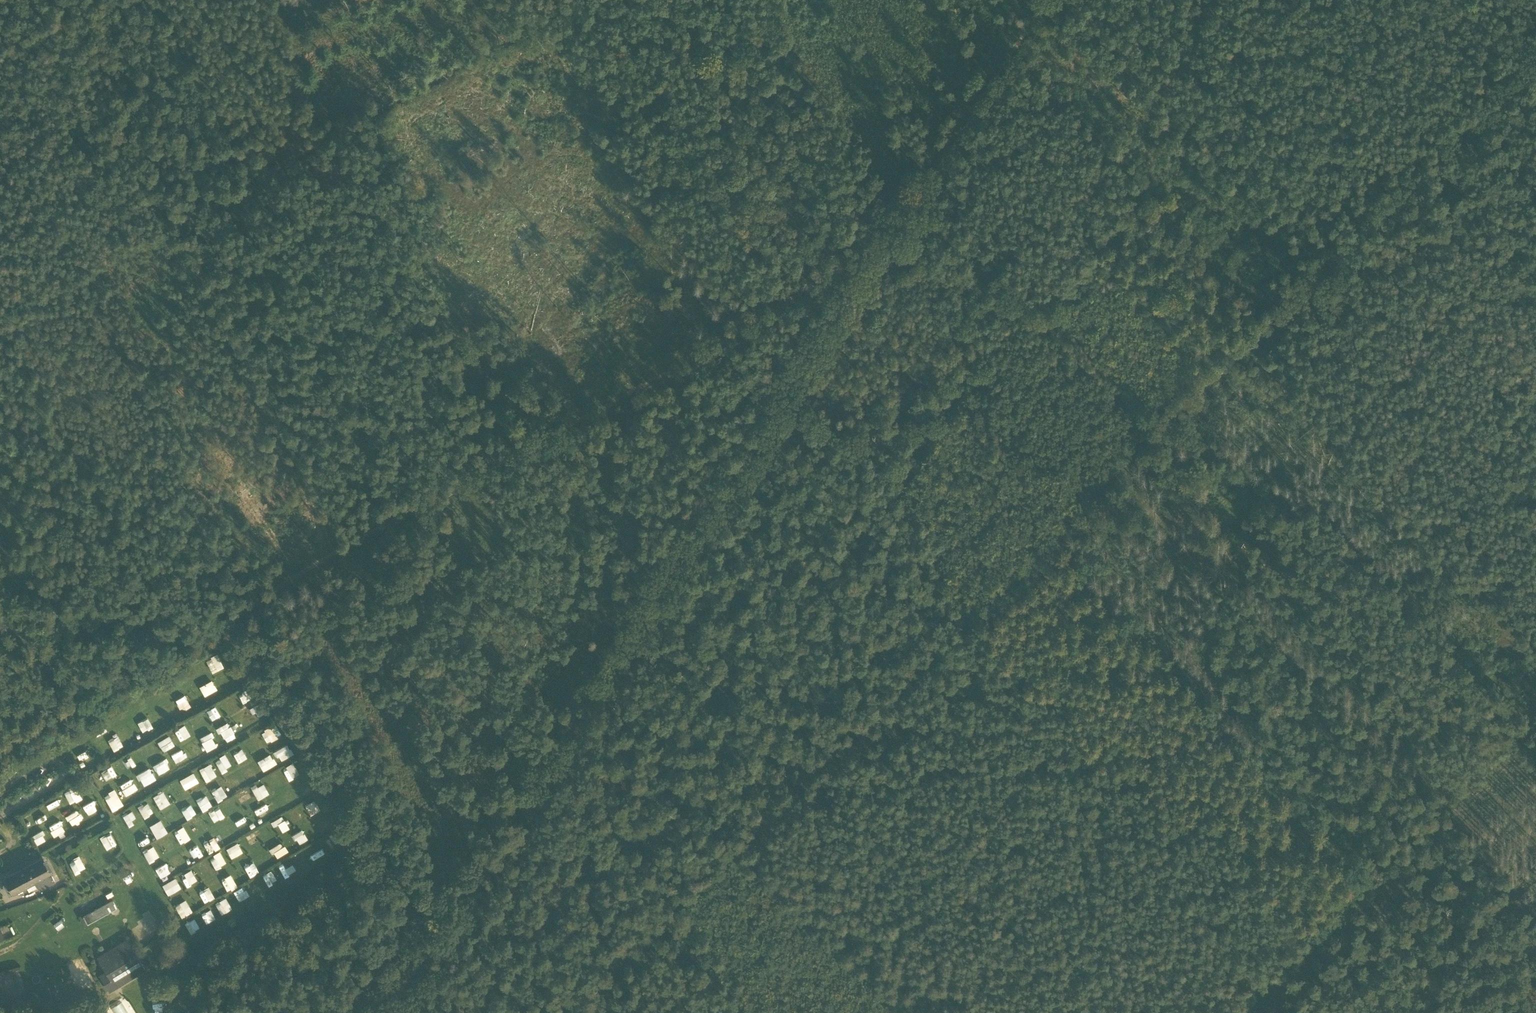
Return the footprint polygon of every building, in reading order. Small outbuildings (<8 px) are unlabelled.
[(212,673),(224,668),(218,654),(206,659),(212,673)] [(200,687),(205,697),(218,690),(213,680),(200,687)] [(244,703),(252,698),(248,689),(239,694),(244,703)] [(185,697),(176,701),(181,710),(190,706),(185,697)] [(143,734),(154,728),(148,718),(138,723),(143,734)] [(217,728),(226,743),(237,737),(229,722),(217,728)] [(97,737),(108,731),(103,723),(92,729),(97,737)] [(265,729),(271,741),(282,735),(275,723),(265,729)] [(187,725),(180,727),(184,738),(190,736),(187,725)] [(211,733),(201,737),(206,751),(217,747),(211,733)] [(118,735),(108,740),(114,752),(124,747),(118,735)] [(171,736),(158,741),(162,751),(175,746),(171,736)] [(284,765),(297,757),(288,744),(275,752),(284,765)] [(237,762),(247,759),(245,752),(248,751),(247,747),(234,751),(237,762)] [(173,753),(176,763),(185,760),(182,751),(173,753)] [(264,771),(277,763),(271,753),(258,760),(264,771)] [(227,755),(216,759),(221,771),(232,767),(227,755)] [(165,759),(153,765),(158,775),(171,768),(165,759)] [(283,767),(288,778),(303,773),(298,761),(283,767)] [(200,768),(206,781),(217,776),(211,763),(200,768)] [(113,766),(102,771),(106,780),(117,775),(113,766)] [(144,786),(156,779),(150,767),(137,774),(144,786)] [(186,789),(199,781),(194,772),(180,779),(186,789)] [(228,782),(234,793),(244,787),(238,776),(228,782)] [(126,795),(137,789),(132,779),(120,785),(126,795)] [(270,793),(264,782),(252,787),(258,799),(270,793)] [(218,802),(228,796),(221,784),(211,790),(218,802)] [(65,790),(70,803),(82,799),(77,785),(65,790)] [(248,788),(236,794),(241,804),(253,798),(248,788)] [(111,810),(128,804),(124,794),(119,796),(117,790),(105,794),(111,810)] [(153,795),(160,808),(171,803),(163,790),(153,795)] [(207,794),(197,798),(202,811),(212,806),(207,794)] [(311,815),(321,809),(315,799),(305,805),(311,815)] [(138,807),(145,818),(154,813),(148,801),(138,807)] [(186,818),(197,814),(192,804),(182,808),(186,818)] [(221,806),(209,810),(214,821),(225,817),(221,806)] [(66,815),(72,826),(84,819),(78,809),(66,815)] [(129,826),(134,824),(132,819),(136,817),(133,810),(123,814),(129,826)] [(272,820),(278,833),(289,828),(283,815),(272,820)] [(157,838),(168,832),(162,819),(150,824),(157,838)] [(325,832),(333,827),(328,819),(320,824),(325,832)] [(51,830),(54,836),(65,831),(62,824),(51,830)] [(185,826),(174,831),(180,843),(191,838),(185,826)] [(293,835),(298,843),(308,838),(303,829),(293,835)] [(32,835),(37,844),(47,839),(42,830),(32,835)] [(257,831),(246,836),(251,846),(261,840),(257,831)] [(101,837),(107,849),(117,843),(111,832),(101,837)] [(239,842),(227,848),(232,858),(244,852),(239,842)] [(271,847),(275,857),(288,851),(283,842),(271,847)] [(198,844),(189,850),(194,858),(203,853),(198,844)] [(143,850),(150,862),(160,856),(154,845),(143,850)] [(221,851),(213,853),(218,866),(226,863),(221,851)] [(81,855),(70,860),(75,872),(86,867),(81,855)] [(5,880),(12,894),(51,874),(49,870),(46,863),(45,864),(44,860),(5,880)] [(244,867),(251,877),(261,871),(254,860),(244,867)] [(285,876),(297,870),(292,862),(281,869),(285,876)] [(156,868),(160,877),(170,872),(166,863),(156,868)] [(192,870),(182,876),(187,886),(198,879),(192,870)] [(269,884),(277,880),(272,870),(263,875),(269,884)] [(231,873),(221,879),(228,891),(238,886),(231,873)] [(163,884),(169,894),(182,887),(176,877),(163,884)] [(200,890),(204,902),(215,898),(211,886),(200,890)] [(239,901),(249,896),(244,886),(234,891),(239,901)] [(92,897),(79,902),(83,911),(96,906),(92,897)] [(216,902),(221,913),(232,908),(227,897),(216,902)] [(186,899),(175,905),(182,917),(193,911),(186,899)] [(83,916),(88,924),(112,911),(107,903),(83,916)] [(202,913),(207,923),(216,918),(211,908),(202,913)] [(189,931),(199,928),(196,918),(186,922),(189,931)] [(28,952),(36,946),(31,938),(22,944),(28,952)] [(100,975),(109,991),(145,969),(127,939),(98,957),(106,971),(100,975)]
